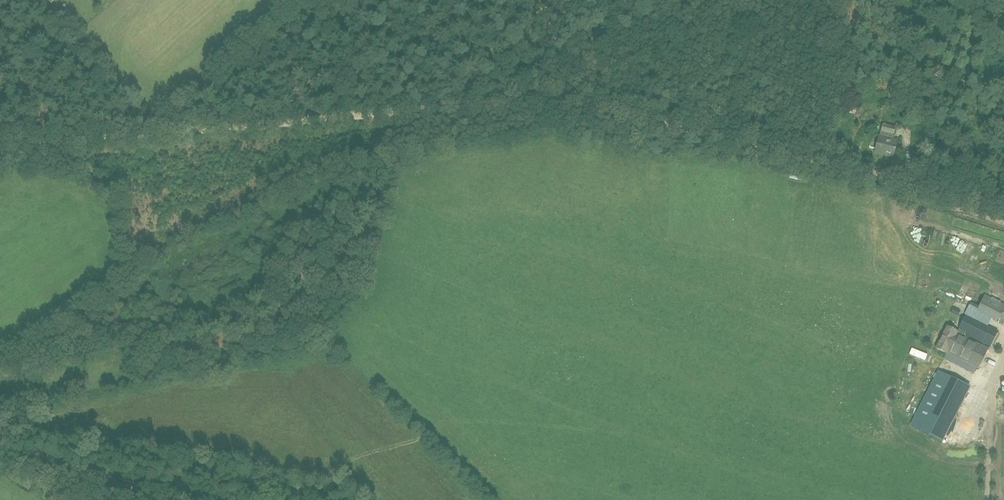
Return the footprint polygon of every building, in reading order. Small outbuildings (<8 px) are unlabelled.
[(879,135),(875,152),(894,157),(897,140),(892,139),(895,127),(883,124),(880,136),(879,135)] [(985,295),(978,310),(999,320),(998,322),(1003,325),(1003,304),(985,295)] [(990,346),(998,331),(966,315),(958,331),(947,325),(936,347),(946,353),(947,352),(978,368),(989,349),(963,336),(965,333),(990,346)] [(946,372),(956,378),(962,369),(952,363),(946,372)]
